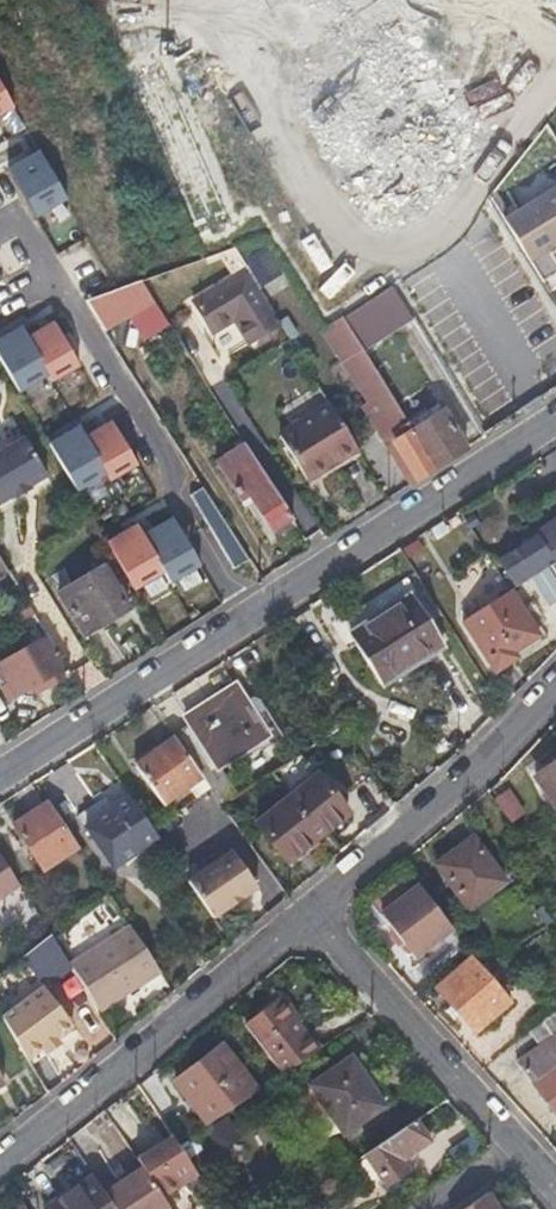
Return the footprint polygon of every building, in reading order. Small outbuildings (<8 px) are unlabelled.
[(295,50),(299,48),(322,86),(387,190),(453,150),(426,106),(365,7),(378,0),(264,0),(295,50)] [(262,220),(228,122),(203,131),(176,54),(140,67),(200,241),(262,220)] [(24,105),(0,55),(0,117),(24,105)] [(0,143),(0,170),(33,154),(23,132),(0,143)] [(47,146),(6,173),(38,222),(79,195),(47,146)] [(542,282),(555,274),(555,264),(548,250),(555,245),(555,189),(504,219),(542,282)] [(266,236),(237,248),(248,266),(257,281),(284,265),(266,236)] [(9,273),(28,261),(14,237),(0,246),(0,258),(9,273)] [(257,281),(248,266),(193,299),(214,333),(236,318),(242,314),(257,338),(281,322),(257,281)] [(144,279),(117,288),(87,299),(106,329),(156,298),(144,279)] [(362,347),(413,317),(393,284),(342,315),(362,347)] [(250,342),(257,338),(242,314),(236,318),(250,342)] [(358,401),(410,484),(435,468),(412,429),(362,347),(342,315),(322,328),(365,398),(358,401)] [(0,337),(0,353),(22,396),(88,362),(65,316),(34,331),(29,322),(0,337)] [(307,479),(358,449),(331,404),(280,436),(307,479)] [(435,468),(465,449),(441,411),(412,429),(435,468)] [(158,477),(132,434),(89,460),(114,502),(158,477)] [(0,451),(0,502),(12,494),(15,498),(31,488),(29,486),(47,475),(23,436),(0,451)] [(274,531),(294,520),(246,443),(218,460),(243,498),(250,493),(274,531)] [(185,575),(208,565),(186,514),(151,528),(148,523),(118,535),(142,593),(184,575),(185,575)] [(555,563),(555,534),(547,540),(544,535),(502,563),(518,587),(552,565),(555,563)] [(103,565),(58,592),(85,636),(129,609),(103,565)] [(512,591),(497,601),(465,622),(497,671),(518,658),(515,653),(540,635),(512,591)] [(383,682),(443,645),(413,597),(353,636),(383,682)] [(71,673),(48,634),(0,663),(0,669),(15,696),(33,685),(40,681),(44,689),(71,673)] [(37,693),(44,689),(40,681),(33,685),(37,693)] [(194,727),(176,737),(203,776),(216,766),(267,734),(273,742),(282,736),(264,708),(254,714),(237,687),(189,718),(194,727)] [(203,776),(176,737),(172,739),(137,765),(165,803),(203,776)] [(555,802),(555,762),(537,776),(555,802)] [(317,773),(256,823),(286,861),(348,811),(317,773)] [(511,822),(528,814),(515,786),(498,795),(511,822)] [(115,867),(158,837),(135,803),(132,799),(117,809),(108,797),(79,816),(115,867)] [(80,847),(49,801),(15,825),(45,870),(80,847)] [(471,835),(437,863),(471,906),(505,877),(471,835)] [(189,880),(214,916),(258,886),(233,850),(189,880)] [(0,854),(0,900),(20,886),(0,854)] [(453,928),(420,886),(382,916),(416,958),(453,928)] [(72,967),(99,1009),(112,1001),(110,997),(138,979),(140,982),(160,968),(130,924),(69,964),(72,967)] [(482,965),(475,956),(438,988),(476,1029),(511,998),(482,965)] [(5,1018),(30,1059),(74,1026),(45,987),(5,1018)] [(282,996),(246,1024),(283,1073),(318,1049),(293,1017),(298,1014),(282,996)] [(519,1060),(555,1110),(555,1034),(519,1060)] [(194,1100),(210,1124),(258,1091),(223,1048),(176,1084),(190,1103),(194,1100)] [(351,1056),(311,1084),(343,1134),(385,1106),(351,1056)] [(428,1141),(415,1120),(365,1153),(386,1184),(408,1170),(401,1158),(428,1141)] [(170,1133),(136,1156),(143,1167),(160,1192),(194,1169),(179,1146),(170,1133)] [(143,1167),(105,1192),(116,1208),(164,1208),(169,1206),(160,1192),(143,1167)] [(94,1176),(45,1208),(116,1208),(105,1192),(94,1176)] [(484,1189),(455,1208),(498,1208),(484,1189)]
